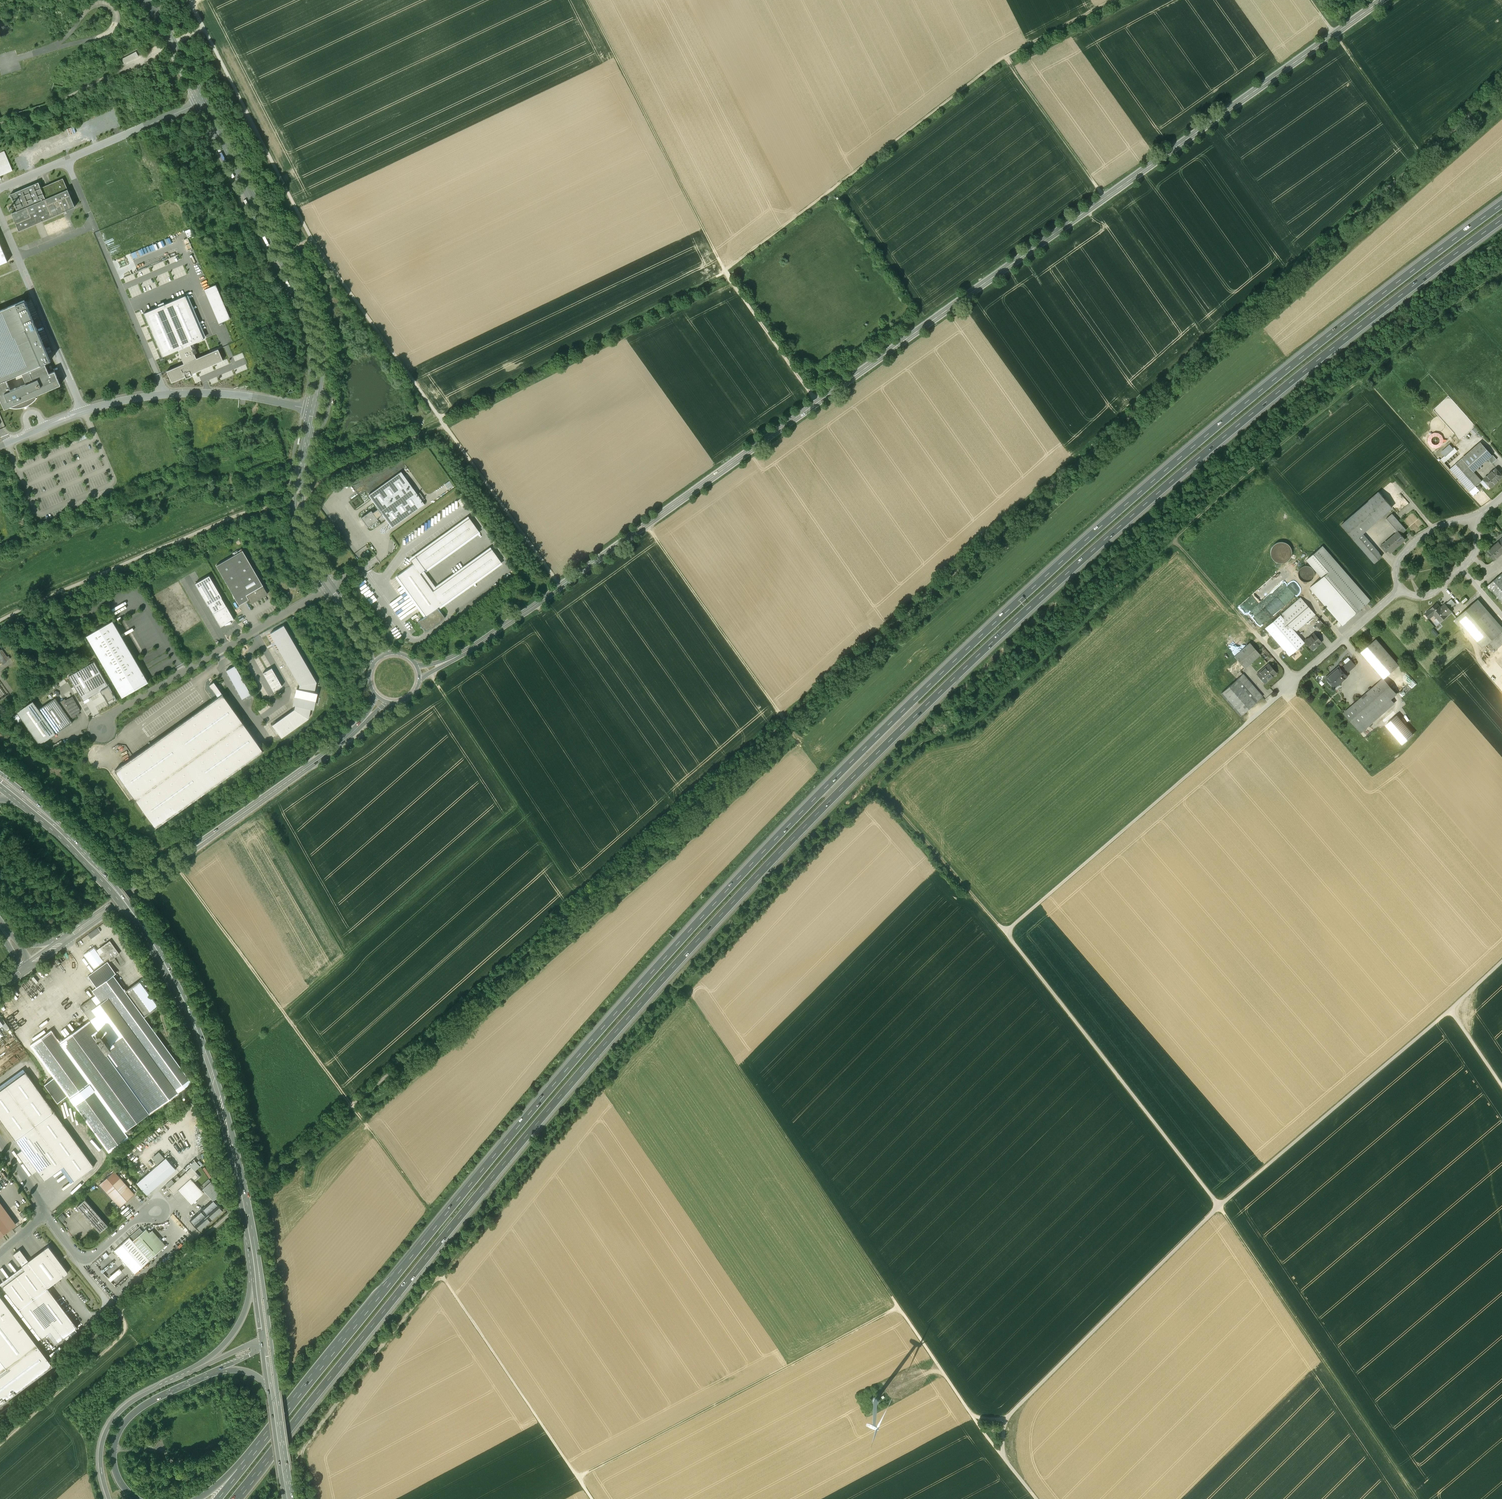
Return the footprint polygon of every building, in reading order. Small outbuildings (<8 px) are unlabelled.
[(138,56),(136,51),(122,59),(124,63),(138,56)] [(74,126),(67,129),(69,135),(76,132),(74,126)] [(0,153),(0,176),(12,171),(4,151),(0,153)] [(11,213),(18,230),(19,231),(75,207),(63,178),(41,188),(38,182),(10,194),(17,211),(11,213)] [(64,217),(46,225),(50,234),(68,226),(64,217)] [(215,285),(204,290),(219,323),(230,319),(215,285)] [(185,296),(144,313),(162,356),(178,350),(184,364),(167,371),(171,382),(185,377),(186,378),(191,376),(191,374),(223,360),(218,349),(196,358),(190,344),(203,339),(185,296)] [(6,380),(22,373),(45,363),(50,361),(24,300),(0,311),(0,382),(6,380)] [(45,363),(22,373),(26,383),(10,390),(6,380),(0,382),(0,393),(0,394),(0,398),(4,409),(9,407),(15,408),(21,407),(28,405),(33,402),(37,397),(37,396),(36,397),(35,395),(60,385),(54,371),(49,373),(45,363)] [(1449,397),(1437,406),(1442,412),(1444,411),(1443,411),(1445,410),(1444,409),(1448,405),(1447,405),(1450,403),(1453,402),(1449,397)] [(1433,448),(1447,442),(1442,430),(1428,436),(1433,448)] [(1463,458),(1451,469),(1470,490),(1482,480),(1475,472),(1489,459),(1492,464),(1497,460),(1493,455),(1492,456),(1483,445),(1465,461),(1463,458)] [(1458,450),(1456,447),(1442,459),(1445,463),(1458,450)] [(1501,478),(1501,475),(1496,468),(1493,471),(1492,470),(1489,473),(1489,474),(1483,479),(1491,488),(1501,478)] [(401,471),(368,495),(376,506),(377,509),(372,512),(371,510),(361,518),(368,527),(378,520),(377,518),(382,514),(383,517),(384,517),(392,528),(424,504),(401,471)] [(1374,563),(1382,556),(1362,533),(1392,507),(1379,492),(1341,525),(1374,563)] [(460,502),(462,505),(466,503),(462,497),(456,501),(458,503),(460,502)] [(442,512),(439,512),(439,516),(445,516),(445,515),(449,514),(448,513),(451,513),(451,506),(445,507),(446,509),(442,509),(442,512)] [(1398,531),(1401,534),(1406,530),(1392,514),(1387,518),(1398,531)] [(469,518),(416,556),(415,556),(415,557),(410,560),(413,564),(397,576),(426,616),(418,621),(423,628),(426,631),(428,629),(429,629),(445,618),(439,609),(441,608),(439,606),(501,562),(491,549),(436,588),(423,570),(425,570),(426,571),(425,569),(479,531),(469,518)] [(1401,534),(1398,531),(1384,544),(1389,550),(1391,552),(1405,539),(1401,534)] [(1501,553),(1501,539),(1487,551),(1495,559),(1501,553)] [(1386,552),(1389,550),(1384,544),(1383,543),(1380,546),(1386,552)] [(1343,624),(1369,601),(1321,547),(1306,560),(1322,578),(1311,587),(1343,624)] [(268,594),(242,550),(216,565),(239,605),(248,599),(250,602),(251,603),(268,594)] [(1313,580),(1313,570),(1309,570),(1309,566),(1300,566),(1300,580),(1313,580)] [(1487,586),(1501,603),(1501,573),(1487,586)] [(222,597),(209,575),(195,583),(208,605),(213,613),(220,627),(225,624),(225,625),(231,623),(230,621),(234,619),(226,605),(226,606),(221,597),(222,597)] [(1277,600),(1278,601),(1290,591),(1283,583),(1267,596),(1273,603),(1277,600)] [(1289,655),(1304,642),(1295,632),(1315,615),(1300,597),(1265,628),(1289,655)] [(1270,602),(1266,598),(1251,610),(1254,615),(1270,602)] [(1451,599),(1445,604),(1449,609),(1455,604),(1451,599)] [(1501,644),(1501,632),(1476,601),(1457,617),(1483,648),(1490,642),(1496,650),(1501,644)] [(1449,609),(1445,604),(1441,608),(1437,604),(1426,614),(1429,618),(1434,614),(1437,618),(1438,616),(1442,620),(1452,611),(1449,609)] [(1321,620),(1316,624),(1321,629),(1325,625),(1321,620)] [(148,682),(112,621),(86,636),(122,697),(148,682)] [(269,634),(300,684),(299,689),(297,689),(293,704),(296,704),(295,709),(272,725),(281,738),(308,718),(311,708),(313,708),(316,693),(314,693),(316,682),(283,625),(269,634)] [(1316,647),(1321,642),(1314,634),(1310,637),(1305,641),(1311,649),(1315,646),(1316,647)] [(1399,665),(1376,639),(1361,652),(1384,678),(1384,679),(1399,665)] [(1244,668),(1260,654),(1250,643),(1235,656),(1244,668)] [(1341,669),(1345,674),(1355,665),(1351,660),(1341,669)] [(68,676),(83,700),(100,690),(109,704),(117,700),(94,661),(68,676)] [(235,665),(226,670),(242,699),(250,694),(235,665)] [(1276,673),(1269,665),(1265,668),(1261,671),(1262,671),(1257,675),(1265,683),(1276,673)] [(1345,674),(1341,669),(1339,667),(1332,673),(1331,672),(1325,677),(1333,686),(1336,683),(1337,685),(1347,676),(1345,674)] [(1262,697),(1243,674),(1221,693),(1241,715),(1262,697)] [(1391,699),(1397,694),(1384,679),(1384,678),(1344,713),(1361,733),(1395,703),(1391,699)] [(9,694),(0,681),(0,700),(9,694)] [(218,697),(115,771),(155,828),(263,751),(214,682),(209,685),(218,697)] [(65,698),(58,702),(55,698),(39,709),(56,734),(72,723),(70,719),(72,717),(73,719),(77,716),(76,716),(78,714),(78,713),(79,712),(80,711),(80,710),(79,709),(72,696),(66,700),(65,698)] [(39,709),(33,701),(17,713),(17,714),(13,717),(18,724),(22,721),(39,745),(56,734),(39,709)] [(1413,734),(1397,715),(1386,725),(1402,744),(1413,734)] [(110,960),(119,954),(110,941),(101,947),(104,952),(99,955),(103,961),(108,957),(110,960)] [(94,967),(103,961),(99,955),(94,948),(85,954),(94,967)] [(142,979),(125,991),(113,975),(116,973),(107,962),(88,975),(96,987),(92,990),(101,1002),(96,1006),(90,998),(81,1005),(91,1019),(60,1041),(51,1029),(31,1045),(58,1082),(48,1089),(58,1102),(68,1095),(109,1152),(129,1137),(125,1131),(161,1104),(164,1108),(171,1103),(168,1100),(191,1082),(145,1018),(159,1008),(144,988),(147,986),(142,979)] [(25,1072),(0,1090),(0,1118),(15,1139),(15,1140),(15,1139),(22,1149),(17,1153),(32,1173),(37,1169),(44,1179),(63,1165),(74,1180),(94,1165),(54,1111),(25,1072)] [(166,1157),(137,1183),(147,1194),(176,1169),(166,1157)] [(191,1167),(168,1188),(173,1194),(178,1190),(190,1178),(191,1178),(197,1173),(191,1167)] [(134,1193),(114,1171),(99,1184),(119,1207),(134,1193)] [(191,1178),(190,1178),(178,1190),(191,1204),(204,1193),(191,1178)] [(203,1187),(213,1200),(221,1193),(211,1181),(203,1187)] [(108,1225),(85,1199),(77,1206),(100,1232),(103,1229),(104,1229),(104,1228),(108,1225)] [(203,1208),(200,1210),(201,1211),(190,1221),(199,1231),(223,1209),(214,1199),(203,1209),(203,1208)] [(7,1232),(17,1224),(0,1202),(0,1237),(7,1232)] [(163,1248),(146,1229),(143,1232),(140,1228),(129,1237),(149,1259),(163,1248)] [(129,1237),(114,1250),(134,1273),(150,1260),(149,1259),(129,1237)] [(48,1246),(44,1249),(46,1251),(29,1263),(28,1261),(22,1265),(25,1269),(2,1286),(19,1309),(68,1272),(48,1246)] [(20,1249),(13,1254),(22,1265),(28,1261),(29,1261),(28,1261),(20,1249)] [(46,1251),(44,1249),(28,1261),(29,1261),(28,1261),(29,1263),(46,1251)] [(117,1282),(114,1278),(123,1272),(120,1267),(108,1276),(114,1284),(117,1282)] [(77,1327),(47,1288),(19,1309),(41,1338),(50,1331),(58,1342),(77,1327)] [(0,1373),(0,1405),(53,1366),(0,1296),(0,1360),(6,1368),(0,1373)]
